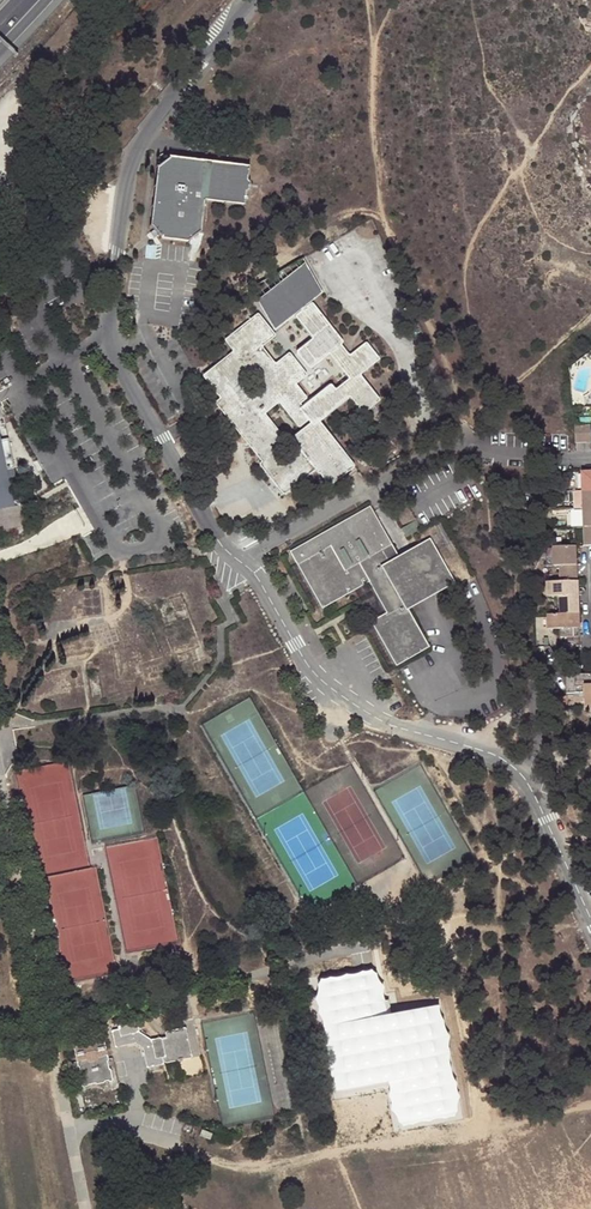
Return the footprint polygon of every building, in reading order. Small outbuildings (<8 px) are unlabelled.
[(157,166),(149,227),(152,230),(156,235),(159,239),(189,243),(200,232),(205,200),(244,205),(246,193),(249,191),(251,181),(247,178),(248,166),(171,156),(157,166)] [(301,311),(303,313),(307,309),(305,307),(308,305),(305,302),(318,292),(299,269),(260,301),(278,324),(295,311),(298,313),(301,311)] [(230,338),(230,339),(230,341),(237,350),(207,375),(224,397),(232,408),(228,412),(265,460),(260,465),(284,496),(316,471),(317,472),(319,472),(319,473),(331,486),(345,474),(355,466),(321,423),(322,420),(351,397),(365,413),(381,400),(362,377),(362,374),(380,360),(367,344),(365,345),(351,356),(343,345),(344,344),(344,343),(344,342),(343,341),(313,304),(307,309),(303,313),(298,318),(314,339),(301,351),(300,352),(300,353),(300,354),(310,368),(311,368),(312,369),(313,368),(328,356),(329,355),(330,356),(332,356),(349,377),(349,380),(336,390),(333,387),(333,386),(332,386),(331,385),(330,386),(304,406),(302,403),(308,398),(308,396),(295,379),(303,373),(288,356),(275,366),(257,344),(270,332),(257,316),(230,338)] [(228,412),(232,408),(224,397),(215,404),(224,415),(228,412)] [(582,426),(583,442),(590,442),(590,430),(590,425),(582,426)] [(575,443),(583,442),(582,426),(574,426),(575,435),(575,443)] [(2,502),(0,492),(6,490),(3,472),(13,470),(6,441),(0,442),(0,503),(2,502)] [(590,490),(590,471),(581,472),(582,490),(590,490)] [(0,492),(2,502),(9,501),(6,490),(0,492)] [(575,508),(582,508),(582,490),(574,490),(575,508)] [(590,508),(590,490),(582,490),(582,508),(590,508)] [(582,508),(583,527),(590,527),(590,508),(582,508)] [(454,581),(431,541),(416,550),(401,558),(400,559),(373,510),(371,511),(390,544),(347,569),(327,535),(293,555),(323,608),(354,590),(369,581),(390,616),(374,625),(397,664),(429,645),(408,607),(423,598),(438,590),(454,581)] [(390,544),(371,511),(327,535),(347,569),(390,544)] [(407,537),(420,529),(415,521),(403,528),(407,537)] [(564,565),(563,546),(553,547),(554,565),(560,565),(564,565)] [(563,546),(564,565),(576,565),(581,564),(581,548),(581,546),(563,546)] [(578,604),(577,594),(577,589),(577,581),(576,565),(564,565),(564,568),(561,569),(561,581),(547,582),(548,597),(559,596),(560,614),(578,613),(578,604)] [(354,590),(374,625),(390,616),(369,581),(354,590)] [(561,647),(579,646),(579,628),(579,623),(578,613),(560,614),(548,614),(549,630),(560,629),(561,647)] [(585,705),(590,705),(590,674),(575,674),(566,675),(566,674),(566,694),(584,693),(585,705)] [(152,1039),(139,1032),(136,1023),(120,1026),(119,1029),(114,1031),(113,1033),(116,1047),(136,1043),(143,1048),(147,1066),(151,1067),(163,1064),(161,1058),(165,1057),(161,1038),(159,1037),(152,1039)] [(166,1037),(161,1038),(165,1057),(161,1058),(163,1064),(176,1062),(176,1063),(183,1062),(183,1060),(193,1058),(186,1028),(165,1032),(166,1037)] [(104,1039),(102,1038),(75,1043),(74,1046),(75,1055),(78,1056),(87,1054),(87,1052),(95,1050),(97,1052),(105,1049),(106,1047),(104,1039)] [(109,1069),(108,1061),(109,1059),(107,1055),(97,1057),(96,1060),(89,1061),(88,1059),(77,1061),(78,1066),(80,1066),(81,1073),(80,1073),(83,1087),(88,1086),(89,1084),(97,1083),(98,1084),(104,1083),(105,1081),(109,1080),(110,1081),(113,1081),(111,1070),(109,1069)] [(212,1134),(201,1130),(198,1137),(209,1142),(212,1134)]
